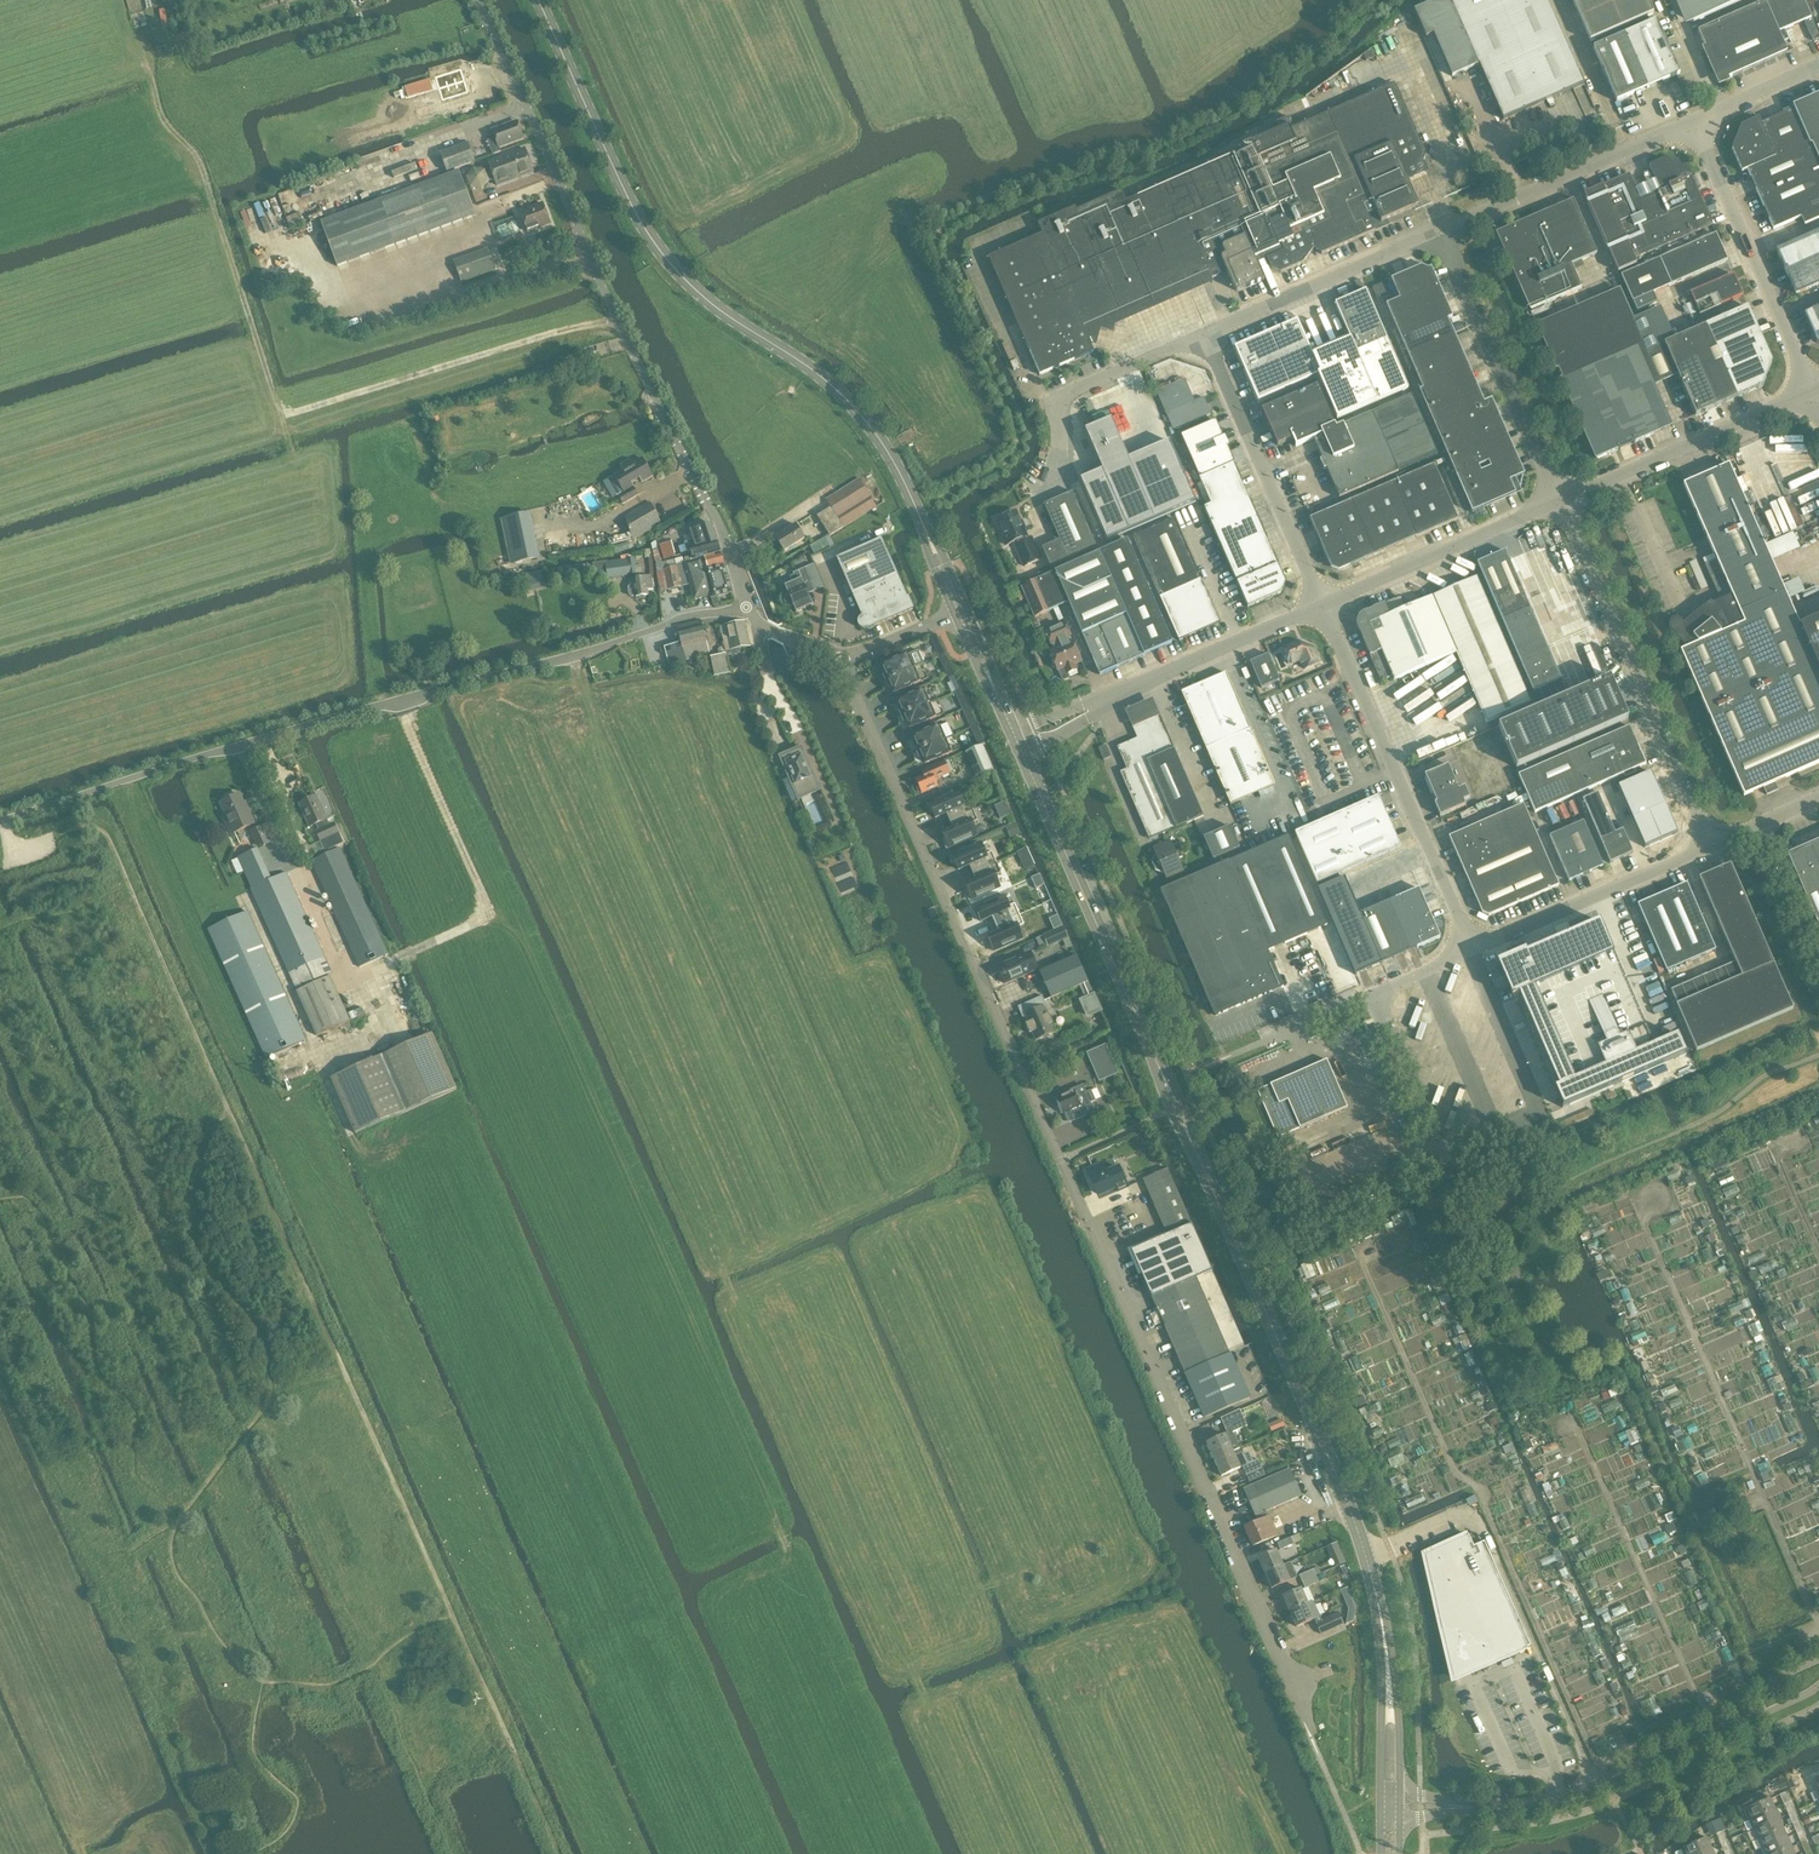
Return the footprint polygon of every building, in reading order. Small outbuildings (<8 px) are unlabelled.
[(1414,11),(1426,38),(1433,35),(1452,77),(1479,65),(1503,121),(1584,85),(1547,0),(1438,0),(1414,11)] [(1647,0),(1572,0),(1590,42),(1653,14),(1647,0)] [(1692,24),(1747,0),(1682,0),(1692,24)] [(1698,36),(1719,84),(1787,54),(1782,44),(1787,42),(1783,33),(1810,21),(1801,0),(1771,0),(1697,33),(1698,36)] [(1624,36),(1642,79),(1647,90),(1679,76),(1655,22),(1624,36)] [(1642,79),(1624,36),(1592,50),(1616,104),(1647,90),(1642,79)] [(1372,49),(1364,55),(1366,61),(1375,57),(1372,49)] [(469,60),(445,66),(452,91),(476,85),(469,60)] [(430,80),(405,88),(408,99),(433,92),(430,80)] [(1321,255),(1374,232),(1367,216),(1376,212),(1380,223),(1418,207),(1407,182),(1427,173),(1423,163),(1425,157),(1394,85),(1290,131),(1288,127),(1290,126),(1287,119),(1276,124),(1279,131),(1242,147),(1243,151),(1239,152),(1239,150),(1234,152),(1235,154),(1137,197),(1125,202),(1121,191),(1076,211),(1075,208),(1037,225),(1042,235),(988,259),(1040,377),(1052,371),(1058,373),(1060,368),(1094,353),(1091,347),(1093,346),(1096,329),(1105,332),(1108,325),(1114,326),(1174,300),(1213,283),(1211,279),(1226,273),(1234,290),(1238,292),(1263,281),(1255,262),(1265,257),(1270,270),(1280,274),(1302,264),(1313,249),(1321,255)] [(1792,107),(1793,110),(1792,111),(1794,114),(1807,144),(1810,151),(1818,171),(1818,95),(1792,107)] [(1794,114),(1792,111),(1761,124),(1758,119),(1741,127),(1732,150),(1742,173),(1746,171),(1807,144),(1794,114)] [(499,148),(523,139),(516,122),(492,131),(495,138),(487,141),(493,155),(501,152),(499,148)] [(471,153),(475,152),(471,143),(468,144),(440,154),(447,172),(475,162),(471,153)] [(1807,144),(1746,171),(1747,171),(1773,230),(1800,218),(1803,227),(1818,220),(1818,171),(1810,151),(1807,144)] [(488,163),(489,166),(483,168),(484,171),(473,169),(466,178),(470,188),(481,190),(488,182),(494,179),(496,186),(533,172),(525,149),(518,152),(516,147),(502,152),(504,157),(488,163)] [(1711,227),(1687,171),(1663,161),(1648,168),(1659,192),(1639,200),(1628,176),(1583,196),(1610,258),(1611,257),(1618,273),(1636,264),(1635,261),(1711,227)] [(338,267),(476,216),(459,172),(321,223),(338,267)] [(1596,255),(1573,201),(1497,234),(1531,311),(1581,289),(1573,271),(1584,267),(1581,261),(1596,255)] [(528,232),(550,224),(542,204),(521,212),(528,232)] [(514,218),(494,225),(499,240),(519,233),(514,218)] [(1775,252),(1795,296),(1818,286),(1818,233),(1775,252)] [(1658,260),(1621,277),(1637,312),(1657,303),(1653,294),(1670,287),(1727,262),(1715,236),(1658,260)] [(461,282),(495,270),(488,249),(454,262),(461,282)] [(1484,404),(1448,321),(1452,319),(1431,270),(1428,271),(1421,268),(1390,281),(1399,301),(1385,307),(1422,391),(1418,392),(1471,514),(1483,509),(1482,507),(1520,490),(1523,477),(1524,477),(1493,407),(1491,401),(1484,404)] [(1699,316),(1742,297),(1732,276),(1689,295),(1699,316)] [(1377,302),(1390,297),(1384,283),(1372,289),(1377,302)] [(1365,292),(1335,305),(1350,341),(1312,357),(1296,322),(1235,348),(1248,380),(1258,401),(1318,375),(1337,420),(1407,389),(1365,292)] [(1545,343),(1621,310),(1613,292),(1537,325),(1545,343)] [(1771,363),(1747,307),(1726,317),(1731,328),(1743,356),(1757,389),(1762,387),(1771,363)] [(1803,316),(1815,343),(1815,344),(1818,345),(1818,309),(1803,316)] [(1654,386),(1640,354),(1636,346),(1621,310),(1545,343),(1561,379),(1597,460),(1612,453),(1616,451),(1651,436),(1672,427),(1654,386)] [(1743,356),(1731,328),(1726,317),(1704,326),(1710,338),(1712,344),(1724,370),(1730,383),(1737,398),(1757,389),(1743,356)] [(1724,370),(1712,344),(1710,338),(1704,326),(1683,335),(1688,346),(1692,353),(1694,359),(1703,380),(1716,407),(1737,398),(1730,383),(1724,370)] [(1692,353),(1688,346),(1683,335),(1663,344),(1673,369),(1694,359),(1692,353)] [(1703,380),(1694,359),(1673,369),(1677,376),(1695,417),(1716,407),(1703,380)] [(1014,371),(1019,368),(1016,361),(1010,363),(1014,371)] [(1172,432),(1210,415),(1203,399),(1194,402),(1184,380),(1155,393),(1172,432)] [(1332,422),(1317,387),(1261,411),(1277,446),(1292,439),(1296,447),(1313,440),(1313,439),(1335,429),(1332,422)] [(1438,455),(1411,396),(1372,413),(1335,429),(1313,439),(1313,440),(1321,457),(1338,498),(1398,472),(1430,459),(1438,455)] [(438,417),(432,419),(435,427),(441,425),(438,417)] [(1080,480),(1080,481),(1107,541),(1129,532),(1138,528),(1156,520),(1196,503),(1169,441),(1151,449),(1129,459),(1111,419),(1105,422),(1085,431),(1102,470),(1098,472),(1081,480),(1080,480)] [(1180,437),(1195,470),(1229,456),(1214,422),(1180,437)] [(1277,566),(1229,456),(1195,470),(1210,505),(1203,508),(1236,583),(1277,566)] [(643,482),(653,476),(642,459),(633,464),(631,460),(620,466),(623,470),(614,475),(624,493),(618,497),(623,505),(639,496),(630,481),(639,476),(643,482)] [(1434,466),(1392,484),(1310,520),(1322,547),(1329,562),(1330,562),(1332,567),(1339,568),(1343,567),(1343,568),(1349,566),(1349,567),(1457,520),(1434,466)] [(1816,666),(1798,627),(1728,466),(1725,467),(1705,476),(1818,735),(1818,665),(1816,666)] [(1669,625),(1668,626),(1668,627),(1669,627),(1669,628),(1669,629),(1669,630),(1685,649),(1680,652),(1743,797),(1763,788),(1766,795),(1778,790),(1774,783),(1818,763),(1818,735),(1705,476),(1683,486),(1716,561),(1704,565),(1715,591),(1720,601),(1712,605),(1709,605),(1693,617),(1693,619),(1687,624),(1685,624),(1683,625),(1680,622),(1679,621),(1678,620),(1677,620),(1676,620),(1675,619),(1673,620),(1672,620),(1670,621),(1670,622),(1669,623),(1669,624),(1669,625)] [(828,536),(876,507),(859,479),(825,500),(830,508),(816,516),(828,536)] [(1044,506),(1060,541),(1042,548),(1050,567),(1096,546),(1073,493),(1044,506)] [(634,512),(625,517),(634,540),(650,531),(661,524),(651,503),(639,509),(634,512)] [(1003,538),(1006,546),(1014,543),(1024,567),(1041,560),(1032,538),(1028,540),(1016,512),(997,520),(1004,538),(1003,538)] [(540,559),(530,513),(502,519),(511,565),(540,559)] [(1179,641),(1220,623),(1174,520),(1133,538),(1179,641)] [(694,540),(684,543),(687,553),(689,552),(691,552),(712,546),(718,544),(711,524),(710,525),(691,531),(694,540)] [(783,552),(804,539),(796,525),(775,538),(783,552)] [(629,534),(611,539),(613,545),(630,540),(629,534)] [(864,630),(865,630),(874,626),(912,609),(882,539),(836,559),(861,617),(860,617),(860,618),(859,618),(859,619),(858,620),(858,621),(857,622),(857,623),(857,624),(858,624),(858,625),(858,626),(858,627),(859,627),(859,628),(861,629),(862,630),(864,630)] [(1068,604),(1100,675),(1117,667),(1117,668),(1144,656),(1171,644),(1127,540),(1021,588),(1035,618),(1068,604)] [(663,560),(674,556),(670,542),(659,545),(663,560)] [(692,557),(684,559),(685,563),(695,561),(702,559),(721,554),(720,553),(718,544),(712,546),(691,552),(692,557)] [(1533,692),(1560,681),(1504,552),(1477,564),(1533,692)] [(721,554),(702,559),(705,571),(724,566),(721,554)] [(634,559),(625,560),(615,562),(613,562),(605,563),(605,562),(593,564),(595,579),(607,578),(608,580),(614,579),(634,576),(634,579),(633,580),(633,586),(629,587),(628,589),(629,596),(631,597),(635,597),(635,598),(649,596),(648,591),(653,590),(652,586),(651,577),(650,577),(646,578),(646,575),(642,575),(641,567),(636,567),(634,559)] [(695,561),(685,563),(690,585),(689,585),(694,601),(710,596),(709,594),(703,571),(705,571),(702,559),(695,561)] [(661,560),(655,562),(656,571),(666,569),(675,566),(673,561),(662,564),(661,560)] [(666,569),(656,571),(661,592),(669,590),(689,585),(690,585),(685,563),(675,566),(666,569)] [(821,584),(823,588),(813,564),(793,573),(794,575),(793,576),(792,577),(792,578),(791,578),(791,579),(791,580),(791,581),(792,582),(793,583),(785,586),(788,594),(786,595),(786,597),(785,598),(784,599),(784,600),(784,601),(785,602),(785,603),(786,604),(787,604),(788,605),(789,604),(790,604),(791,606),(793,605),(796,612),(813,605),(806,590),(821,584)] [(705,571),(703,571),(709,594),(710,596),(711,596),(713,605),(719,604),(717,597),(732,592),(731,590),(724,566),(705,571)] [(1277,566),(1236,583),(1247,608),(1281,593),(1285,583),(1277,566)] [(1531,704),(1476,578),(1405,609),(1400,597),(1364,613),(1358,628),(1381,681),(1392,677),(1394,680),(1456,653),(1486,723),(1531,704)] [(667,657),(669,665),(687,660),(710,655),(701,620),(677,627),(681,642),(681,643),(665,648),(667,657)] [(748,642),(744,622),(721,627),(724,642),(726,651),(727,657),(741,654),(739,648),(749,646),(748,642)] [(1081,662),(1072,643),(1071,643),(1068,637),(1070,637),(1064,624),(1046,633),(1051,645),(1054,651),(1050,653),(1051,655),(1049,656),(1048,658),(1052,668),(1055,669),(1057,669),(1062,680),(1064,681),(1068,679),(1069,677),(1067,672),(1075,669),(1073,665),(1081,662)] [(936,634),(930,635),(932,640),(934,645),(939,643),(938,640),(937,638),(936,634)] [(1305,670),(1320,663),(1314,649),(1308,651),(1306,646),(1301,648),(1298,642),(1282,649),(1289,665),(1300,660),(1305,670)] [(909,655),(882,666),(885,673),(882,674),(885,681),(915,668),(924,664),(918,651),(909,655)] [(715,677),(730,674),(726,654),(711,657),(715,677)] [(1268,655),(1250,663),(1261,689),(1279,681),(1273,666),(1276,664),(1271,654),(1268,655)] [(950,666),(944,669),(947,675),(951,674),(953,673),(950,666)] [(915,668),(885,681),(888,688),(891,686),(894,693),(921,681),(915,668)] [(1181,693),(1206,750),(1230,805),(1274,786),(1226,674),(1181,693)] [(1627,720),(1609,679),(1498,727),(1516,769),(1627,720)] [(901,716),(930,704),(924,690),(898,702),(901,708),(898,710),(901,716)] [(1125,711),(1132,728),(1159,716),(1152,699),(1125,711)] [(930,704),(901,716),(904,723),(907,722),(909,729),(936,717),(930,704)] [(1203,816),(1159,716),(1132,728),(1137,739),(1117,747),(1126,770),(1120,773),(1149,839),(1162,834),(1163,834),(1203,816)] [(916,752),(946,739),(940,726),(913,737),(916,744),(913,745),(916,752)] [(1606,759),(1637,746),(1629,727),(1518,775),(1534,813),(1615,778),(1606,759)] [(946,739),(916,752),(919,759),(922,757),(925,764),(952,752),(946,739)] [(982,746),(965,753),(976,778),(993,771),(982,746)] [(1104,760),(1110,757),(1105,746),(1099,749),(1104,760)] [(1637,746),(1606,759),(1615,778),(1645,765),(1637,746)] [(805,767),(797,748),(779,756),(789,778),(792,777),(795,784),(799,782),(805,797),(820,790),(809,765),(805,767)] [(938,787),(935,781),(950,774),(944,761),(929,768),(921,771),(924,777),(916,780),(918,786),(917,787),(920,793),(921,792),(922,794),(938,787)] [(1465,787),(1458,789),(1448,765),(1425,775),(1436,802),(1435,802),(1435,803),(1435,805),(1435,806),(1440,817),(1466,806),(1463,801),(1470,798),(1465,787)] [(1651,772),(1618,787),(1644,849),(1678,834),(1651,772)] [(1584,798),(1609,863),(1632,853),(1623,829),(1616,832),(1600,791),(1584,798)] [(963,803),(958,792),(927,805),(931,814),(933,813),(935,819),(946,814),(949,821),(973,810),(969,800),(963,803)] [(225,801),(221,803),(227,817),(224,819),(232,835),(234,833),(256,823),(249,807),(246,809),(239,795),(235,797),(234,796),(232,794),(225,797),(225,800),(225,801)] [(1317,884),(1400,847),(1378,796),(1295,833),(1317,884)] [(317,797),(300,805),(310,827),(316,824),(319,831),(317,833),(320,839),(325,852),(343,844),(334,825),(330,827),(317,797)] [(1489,916),(1558,886),(1523,805),(1449,837),(1481,911),(1489,916)] [(949,821),(953,829),(942,834),(944,839),(943,840),(946,849),(977,835),(972,824),(978,821),(973,810),(949,821)] [(1569,881),(1603,867),(1583,821),(1549,836),(1569,881)] [(1020,834),(1015,823),(1007,827),(1012,837),(1020,834)] [(268,824),(254,831),(261,848),(276,841),(268,824)] [(1213,861),(1240,849),(1230,827),(1203,838),(1213,861)] [(1283,988),(1268,952),(1327,926),(1288,836),(1229,862),(1161,891),(1215,1017),(1283,988)] [(1178,859),(1182,857),(1180,852),(1176,854),(1170,841),(1153,849),(1155,855),(1154,856),(1152,863),(1155,871),(1162,874),(1163,873),(1166,879),(1184,872),(1178,859)] [(1786,855),(1818,931),(1818,841),(1786,855)] [(996,862),(992,852),(986,855),(981,844),(950,857),(954,866),(956,865),(958,871),(969,866),(972,873),(976,871),(996,862)] [(308,857),(302,845),(293,849),(298,861),(308,857)] [(250,889),(289,974),(296,990),(331,974),(286,873),(271,880),(257,849),(238,858),(252,889),(250,889)] [(359,968),(388,955),(340,849),(311,862),(359,968)] [(1027,849),(1018,853),(1022,861),(1030,857),(1027,849)] [(1000,887),(995,876),(1001,873),(996,862),(976,871),(972,873),(976,881),(965,886),(967,891),(965,892),(969,901),(1000,887)] [(1693,984),(1671,993),(1676,1005),(1679,1013),(1696,1051),(1792,1010),(1749,910),(1730,865),(1698,878),(1699,880),(1705,894),(1717,922),(1734,963),(1741,977),(1698,996),(1693,984)] [(1039,875),(1031,878),(1036,889),(1044,886),(1040,874),(1039,875)] [(1318,889),(1355,975),(1416,949),(1417,948),(1421,946),(1440,938),(1432,920),(1422,897),(1419,889),(1395,899),(1360,914),(1345,878),(1318,889)] [(1666,972),(1715,950),(1686,884),(1637,905),(1666,972)] [(976,911),(974,912),(977,919),(979,918),(981,923),(992,918),(995,925),(1019,915),(1015,904),(1009,907),(1004,896),(975,909),(976,911)] [(267,1059),(307,1041),(248,912),(208,930),(267,1059)] [(999,933),(988,938),(990,942),(988,943),(991,950),(993,949),(994,952),(1023,939),(1018,928),(1024,925),(1019,915),(995,925),(999,933)] [(1058,915),(1049,919),(1053,930),(1062,927),(1058,915)] [(1599,921),(1500,964),(1514,996),(1517,995),(1557,1087),(1554,1089),(1562,1109),(1686,1055),(1678,1035),(1653,1046),(1599,921)] [(1055,930),(1043,936),(1048,947),(1067,939),(1068,939),(1063,927),(1062,927),(1055,930)] [(1024,955),(997,967),(1005,984),(1031,972),(1038,970),(1030,953),(1024,955)] [(1076,955),(1039,971),(1051,998),(1079,986),(1085,1000),(1083,1001),(1088,1014),(1099,1009),(1094,996),(1087,982),(1088,982),(1076,955)] [(317,1036),(350,1022),(330,977),(297,992),(317,1036)] [(1035,1041),(1056,1032),(1052,1024),(1048,1014),(1046,1009),(1048,1008),(1042,996),(1032,1001),(1036,1009),(1023,1015),(1027,1023),(1025,1024),(1029,1033),(1031,1033),(1035,1041)] [(432,1035),(331,1079),(356,1135),(456,1091),(432,1035)] [(1115,1067),(1105,1045),(1086,1053),(1095,1075),(1115,1067)] [(1292,1133),(1348,1108),(1327,1061),(1257,1091),(1264,1107),(1278,1139),(1280,1138),(1292,1133)] [(1066,1095),(1056,1099),(1062,1113),(1065,1112),(1069,1122),(1067,1123),(1073,1138),(1102,1126),(1096,1110),(1093,1111),(1090,1102),(1095,1100),(1091,1091),(1086,1094),(1082,1086),(1066,1093),(1066,1095)] [(1147,1131),(1140,1135),(1143,1140),(1146,1142),(1151,1140),(1147,1131)] [(1119,1168),(1106,1174),(1102,1164),(1087,1170),(1097,1194),(1115,1187),(1116,1191),(1126,1187),(1119,1168)] [(1167,1235),(1132,1250),(1137,1262),(1152,1297),(1212,1270),(1202,1247),(1199,1241),(1167,1168),(1162,1170),(1142,1179),(1167,1235)] [(1410,1188),(1408,1181),(1372,1197),(1375,1203),(1410,1188)] [(1158,1311),(1151,1315),(1155,1326),(1163,1322),(1185,1373),(1205,1417),(1249,1398),(1229,1353),(1227,1347),(1243,1340),(1212,1270),(1152,1297),(1158,1311)] [(1226,1434),(1207,1443),(1214,1460),(1233,1451),(1240,1448),(1238,1444),(1233,1432),(1244,1427),(1246,1426),(1247,1426),(1243,1417),(1240,1410),(1221,1418),(1224,1426),(1228,1435),(1226,1435),(1226,1434)] [(1233,1451),(1214,1460),(1222,1476),(1241,1468),(1243,1467),(1247,1475),(1252,1473),(1262,1468),(1258,1460),(1247,1465),(1242,1453),(1236,1456),(1233,1451)] [(1265,1475),(1262,1468),(1252,1473),(1253,1474),(1255,1479),(1265,1475)] [(1267,1479),(1244,1489),(1256,1516),(1267,1511),(1302,1496),(1290,1469),(1267,1479)] [(1772,1471),(1761,1476),(1764,1483),(1775,1478),(1772,1471)] [(1258,1521),(1244,1527),(1252,1546),(1253,1547),(1279,1535),(1270,1516),(1269,1516),(1267,1511),(1256,1516),(1258,1521)] [(1299,1534),(1277,1543),(1280,1550),(1302,1541),(1299,1534)] [(1473,1546),(1468,1535),(1459,1539),(1425,1554),(1430,1577),(1450,1666),(1453,1679),(1496,1660),(1496,1661),(1530,1646),(1495,1566),(1487,1548),(1484,1542),(1473,1546)] [(1269,1572),(1284,1566),(1277,1550),(1258,1559),(1265,1574),(1269,1572)] [(1272,1589),(1297,1578),(1290,1563),(1284,1566),(1269,1572),(1265,1574),(1272,1589)] [(1302,1582),(1316,1576),(1313,1569),(1299,1575),(1302,1582)] [(1316,1576),(1302,1582),(1305,1588),(1319,1583),(1316,1576)] [(1308,1604),(1301,1589),(1283,1597),(1290,1612),(1298,1609),(1308,1604)] [(1322,1620),(1314,1602),(1308,1604),(1298,1609),(1290,1612),(1297,1627),(1315,1620),(1316,1623),(1322,1620)] [(1322,1620),(1316,1623),(1321,1634),(1344,1624),(1338,1613),(1322,1620)] [(1749,1820),(1774,1809),(1770,1799),(1768,1800),(1766,1795),(1742,1805),(1744,1811),(1749,1820)] [(1789,1802),(1786,1796),(1781,1798),(1784,1805),(1789,1802)] [(1792,1809),(1789,1802),(1784,1805),(1787,1811),(1792,1809)] [(1753,1830),(1779,1819),(1774,1809),(1749,1820),(1753,1830)] [(1798,1822),(1795,1815),(1790,1817),(1793,1824),(1798,1822)] [(1726,1830),(1721,1819),(1711,1823),(1716,1834),(1722,1832),(1726,1830)] [(1779,1819),(1753,1830),(1757,1839),(1783,1828),(1779,1819)] [(1801,1828),(1798,1822),(1793,1824),(1796,1831),(1801,1828)] [(1761,1849),(1787,1838),(1783,1828),(1757,1839),(1761,1849)] [(1725,1839),(1722,1832),(1716,1834),(1719,1842),(1725,1839)] [(1806,1841),(1803,1834),(1798,1836),(1801,1843),(1806,1841)] [(1761,1849),(1763,1852),(1764,1853),(1776,1853),(1791,1847),(1791,1848),(1792,1848),(1787,1838),(1761,1849)] [(1711,1849),(1707,1839),(1681,1850),(1683,1853),(1699,1853),(1711,1849)] [(1809,1847),(1806,1841),(1801,1843),(1804,1850),(1809,1847)] [(1730,1852),(1727,1845),(1722,1848),(1725,1853),(1730,1852)]
